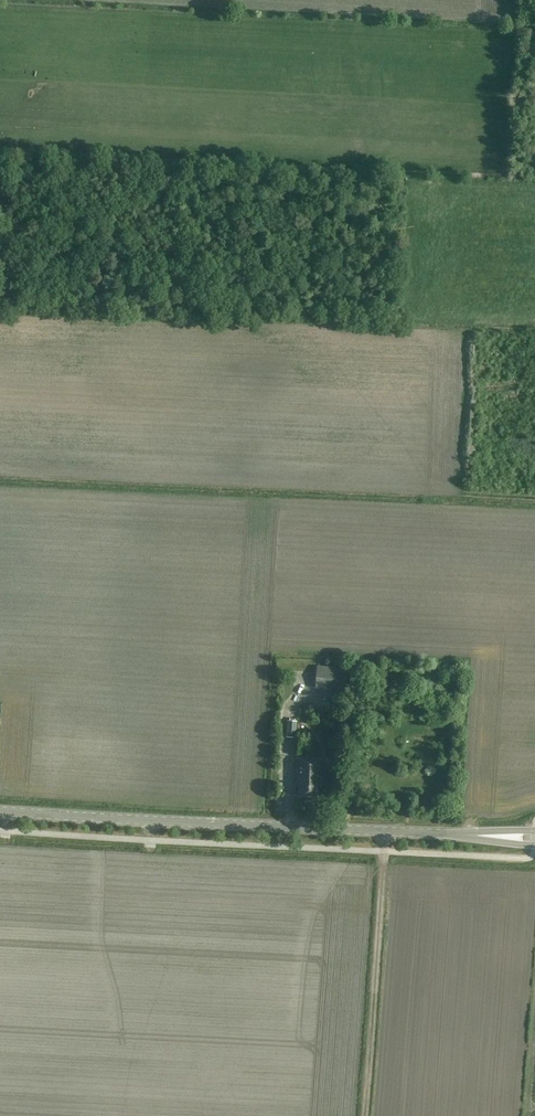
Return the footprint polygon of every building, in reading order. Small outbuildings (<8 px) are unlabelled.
[(320,666),(319,672),(318,686),(342,688),(344,674),(333,673),(334,667),(320,666)] [(285,737),(293,737),(294,721),(286,721),(285,737)] [(322,768),(322,759),(296,758),(296,777),(297,777),(297,782),(296,782),(295,787),(299,787),(298,796),(318,797),(318,788),(321,788),(321,772),(321,768),(322,768)]
